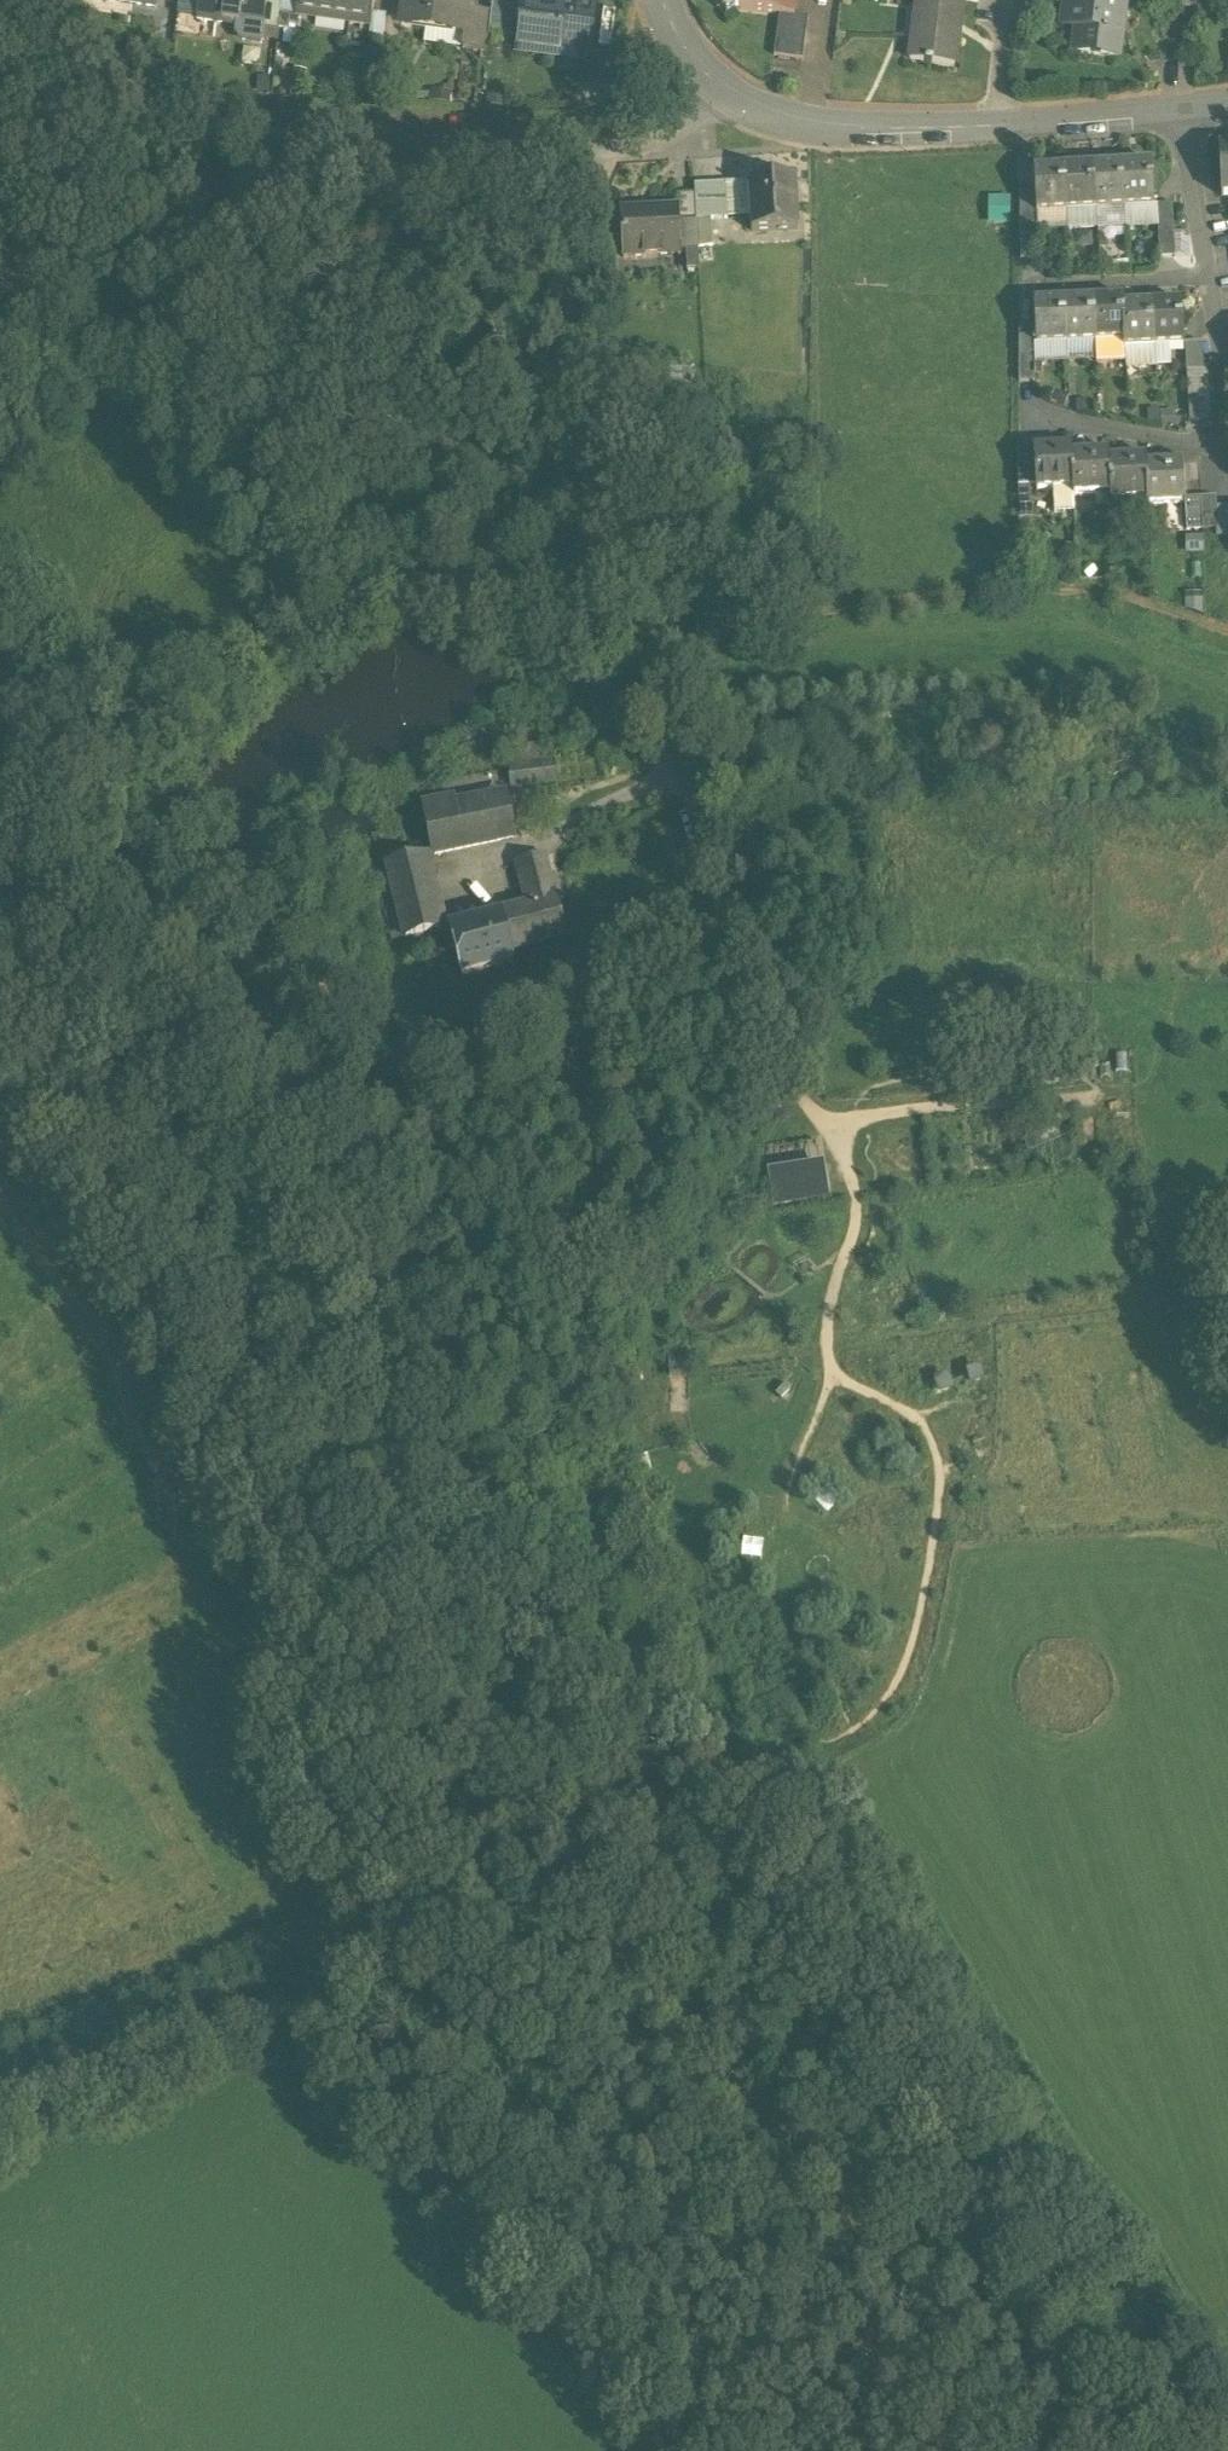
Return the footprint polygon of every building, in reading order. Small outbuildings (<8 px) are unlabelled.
[(95,9),(156,17),(158,0),(96,0),(95,9)] [(197,28),(239,33),(240,33),(240,31),(264,33),(268,0),(200,0),(197,28)] [(264,33),(279,36),(282,10),(284,0),(268,0),(264,33)] [(282,10),(297,12),(298,0),(284,0),(282,10)] [(297,12),(296,15),(298,15),(350,22),(349,28),(370,30),(372,17),(374,0),(298,0),(297,12)] [(402,26),(465,34),(467,34),(469,16),(471,0),(405,0),(402,26)] [(510,0),(493,0),(491,19),(488,39),(518,43),(523,1),(510,0)] [(557,0),(523,0),(523,1),(518,43),(517,50),(589,59),(596,4),(557,0)] [(734,10),(739,11),(739,12),(778,17),(793,19),(793,17),(796,0),(726,0),(734,10)] [(890,0),(921,4),(916,42),(911,41),(909,62),(926,65),(926,66),(931,67),(932,65),(953,68),(959,24),(960,25),(963,0),(890,0)] [(1063,14),(1077,16),(1073,54),(1117,60),(1125,0),(1065,0),(1063,14)] [(297,12),(282,10),(279,36),(295,38),(298,15),(296,15),(297,12)] [(491,19),(469,16),(467,34),(465,34),(463,54),(486,57),(488,39),(491,19)] [(385,19),(372,17),(370,30),(368,44),(382,46),(385,19)] [(793,19),(778,17),(773,58),(802,62),(808,19),(793,17),(793,19)] [(264,33),(240,31),(240,33),(240,34),(239,33),(237,41),(242,48),(262,50),(264,33)] [(1220,151),(1220,150),(1218,150),(1221,200),(1222,199),(1222,198),(1227,198),(1227,151),(1220,151)] [(1151,166),(1121,167),(1124,211),(1154,209),(1151,166)] [(1121,167),(1092,169),(1094,212),(1124,211),(1121,167)] [(1092,169),(1063,171),(1066,214),(1094,212),(1092,169)] [(1063,171),(1033,172),(1034,186),(1035,214),(1035,216),(1037,216),(1066,214),(1063,171)] [(795,185),(748,187),(750,222),(751,236),(797,234),(795,185)] [(1035,214),(1034,186),(1019,186),(1019,214),(1035,214)] [(748,187),(724,188),(726,224),(750,222),(748,187)] [(724,188),(694,190),(696,225),(710,225),(726,224),(724,188)] [(677,215),(678,226),(696,225),(694,199),(676,200),(677,215)] [(1172,206),(1156,207),(1157,234),(1173,234),(1172,206)] [(1035,214),(1019,214),(1019,240),(1038,240),(1037,216),(1035,216),(1035,214)] [(677,215),(620,218),(623,265),(680,261),(678,226),(677,215)] [(696,225),(678,226),(679,257),(685,257),(697,256),(697,252),(696,225)] [(710,225),(696,225),(697,252),(711,252),(710,225)] [(1173,234),(1157,234),(1159,261),(1175,260),(1173,234)] [(697,256),(685,257),(686,275),(699,274),(697,256)] [(1121,301),(1092,302),(1094,346),(1123,344),(1122,308),(1121,301)] [(1092,302),(1063,304),(1065,347),(1094,346),(1092,302)] [(1063,304),(1033,305),(1034,330),(1035,349),(1065,347),(1063,304)] [(1181,305),(1151,306),(1153,350),(1183,348),(1181,305)] [(1151,306),(1122,308),(1123,344),(1124,351),(1153,350),(1151,306)] [(1034,330),(1018,330),(1018,358),(1034,358),(1034,349),(1035,349),(1034,330)] [(1201,346),(1185,347),(1186,375),(1202,374),(1201,346)] [(1034,358),(1018,358),(1018,386),(1034,386),(1034,358)] [(1202,374),(1186,375),(1187,403),(1203,402),(1202,374)] [(1070,453),(1034,455),(1034,453),(1032,454),(1035,490),(1035,496),(1037,495),(1037,493),(1053,493),(1057,492),(1057,487),(1072,486),(1070,460),(1070,453)] [(1032,454),(1018,455),(1018,491),(1035,490),(1032,454)] [(1106,458),(1070,460),(1072,486),(1072,491),(1073,501),(1074,501),(1074,498),(1109,496),(1108,465),(1107,456),(1106,456),(1106,458)] [(1143,463),(1108,465),(1109,496),(1110,505),(1111,505),(1111,503),(1147,501),(1145,470),(1145,461),(1143,461),(1143,463)] [(1181,468),(1145,470),(1147,501),(1147,509),(1183,507),(1183,508),(1185,508),(1184,503),(1182,466),(1181,466),(1181,468)] [(1057,492),(1053,493),(1054,517),(1074,515),(1073,501),(1072,491),(1057,492)] [(1215,501),(1200,502),(1202,534),(1215,533),(1216,533),(1215,511),(1216,511),(1215,501)] [(1200,502),(1184,503),(1185,508),(1186,535),(1202,534),(1200,502)] [(1215,511),(1216,533),(1215,533),(1216,541),(1227,540),(1227,510),(1216,511),(1215,511)] [(553,763),(509,769),(511,787),(555,781),(553,763)] [(452,799),(423,805),(433,855),(514,839),(505,797),(453,807),(452,799)] [(527,908),(501,915),(510,950),(567,935),(546,853),(515,861),(527,908)] [(424,857),(386,867),(405,939),(443,930),(424,857)] [(501,915),(449,928),(461,974),(513,961),(510,950),(501,915)] [(821,1169),(770,1177),(775,1206),(825,1197),(821,1169)]
